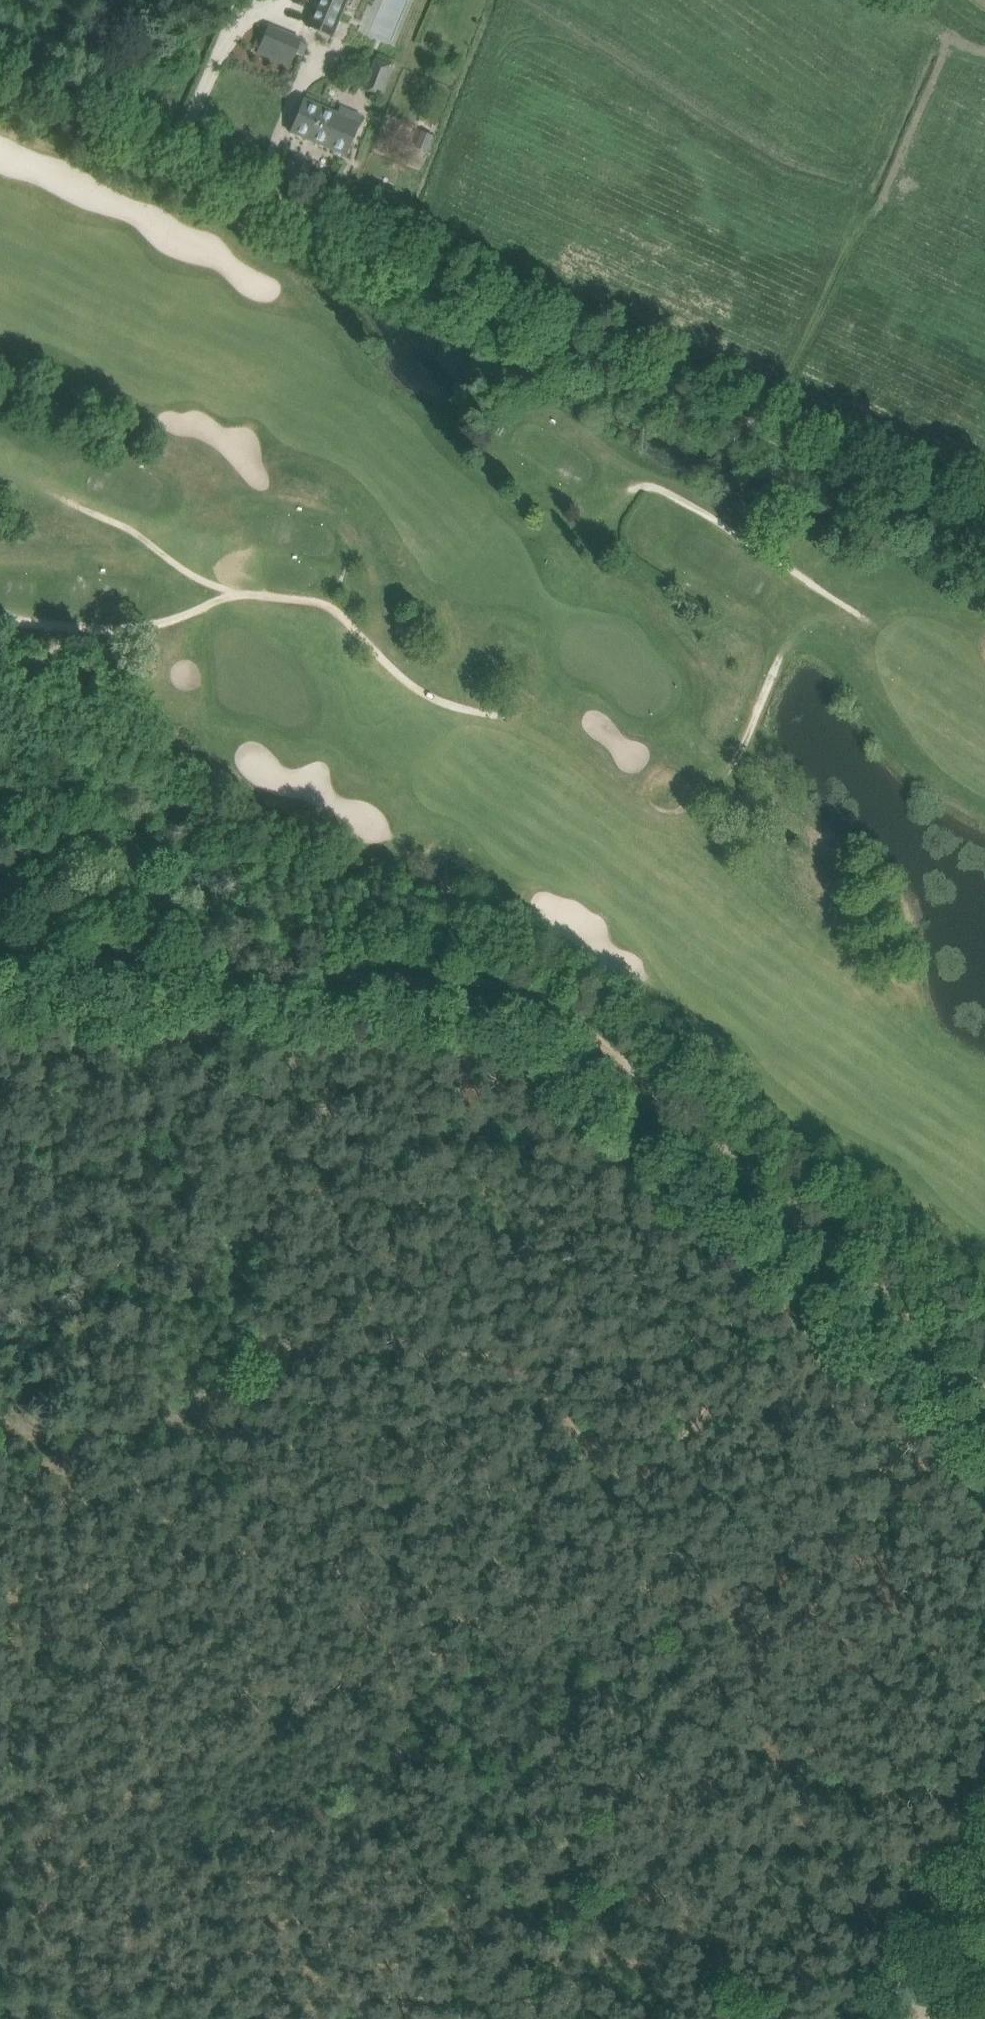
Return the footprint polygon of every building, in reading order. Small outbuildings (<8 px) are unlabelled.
[(333,36),(348,0),(315,0),(305,24),(333,36)] [(257,54),(290,67),(301,38),(268,25),(257,54)] [(374,60),(363,88),(381,95),(392,67),(374,60)] [(304,100),(290,133),(345,156),(359,123),(304,100)] [(399,203),(395,214),(403,217),(407,206),(399,203)] [(71,839),(83,845),(89,833),(78,827),(71,839)]
